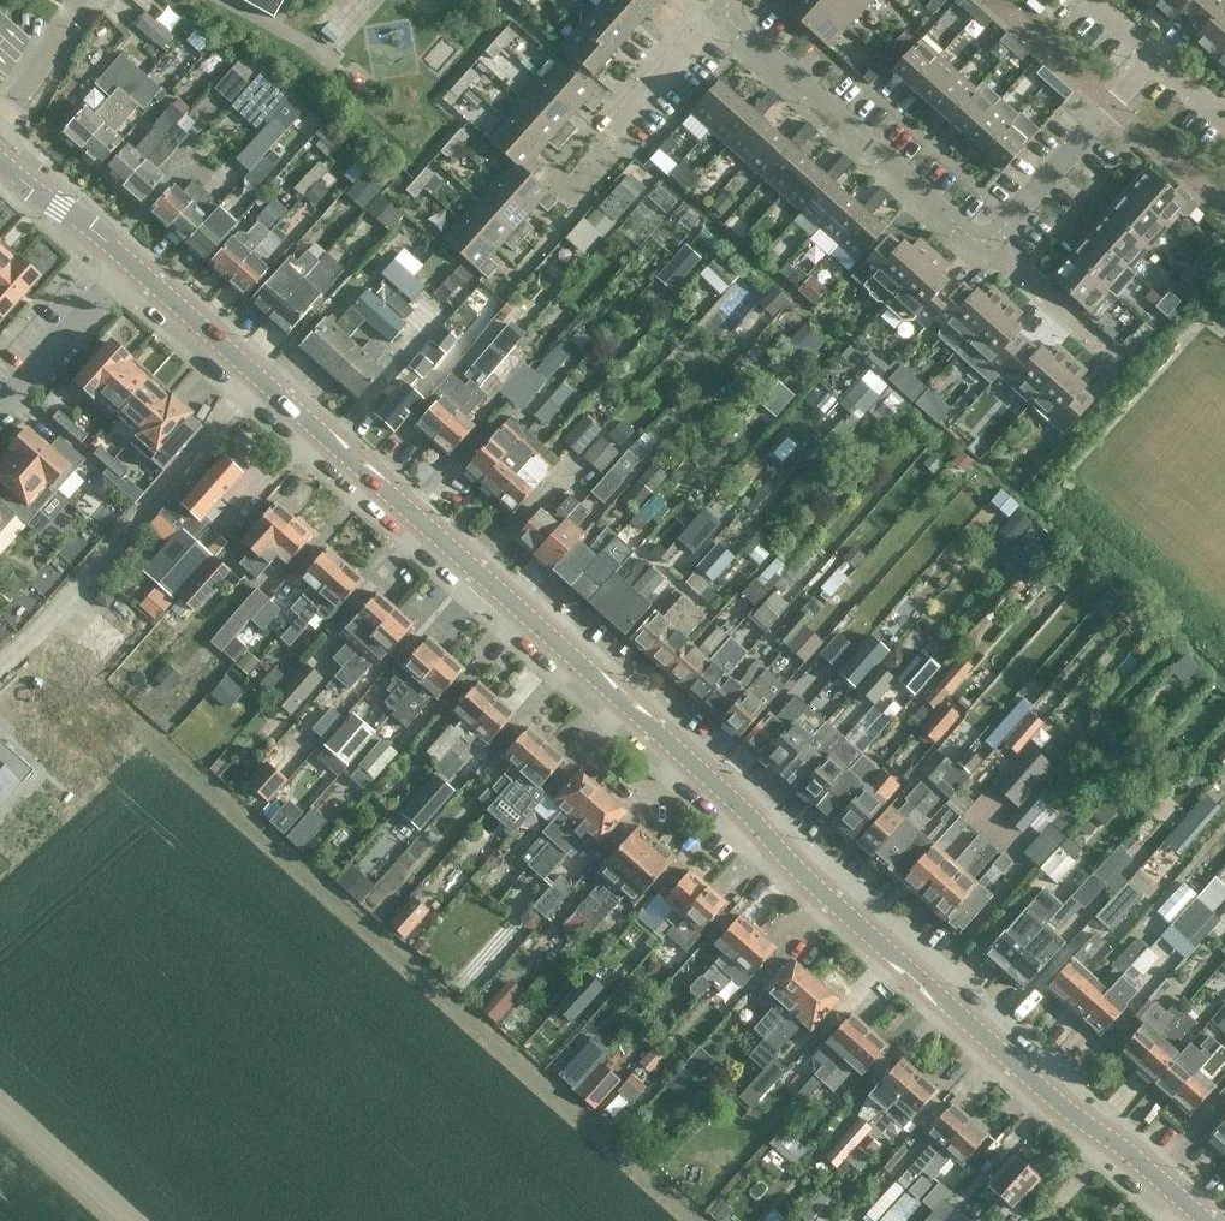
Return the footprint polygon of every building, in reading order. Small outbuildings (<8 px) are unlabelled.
[(283,0),(242,0),(274,18),(283,0)] [(628,0),(604,0),(597,7),(628,35),(646,16),(628,0)] [(646,16),(660,0),(628,0),(646,16)] [(816,0),(797,0),(788,10),(828,47),(846,27),(816,0)] [(855,0),(816,0),(846,27),(864,8),(855,0)] [(933,14),(940,7),(932,0),(931,0),(925,7),(933,14)] [(991,19),(969,0),(962,8),(984,27),(991,19)] [(1150,3),(1171,21),(1178,14),(1188,23),(1209,0),(1153,0),(1150,3)] [(1188,23),(1198,32),(1192,39),(1213,58),(1224,45),(1224,5),(1224,4),(1224,0),(1209,0),(1188,23)] [(628,35),(597,7),(580,27),(611,55),(628,35)] [(144,11),(134,25),(165,45),(174,31),(144,11)] [(611,55),(580,27),(562,47),(593,75),(611,55)] [(496,40),(504,47),(514,36),(506,29),(496,40)] [(905,45),(912,37),(904,30),(897,38),(905,45)] [(1024,48),(1006,33),(999,41),(1017,56),(1024,48)] [(905,45),(897,38),(890,46),(898,53),(905,45)] [(920,39),(892,71),(911,88),(939,56),(920,39)] [(496,40),(485,51),(494,59),(504,47),(496,40)] [(1213,58),(1224,69),(1224,45),(1213,58)] [(62,133),(81,150),(146,74),(121,52),(94,83),(109,96),(93,113),(86,106),(62,133)] [(259,126),(290,90),(265,69),(263,70),(246,56),(240,63),(239,62),(233,69),(215,90),(259,126)] [(939,56),(911,88),(929,104),(957,73),(939,56)] [(559,60),(558,61),(541,80),(575,111),(583,103),(592,112),(603,100),(559,60)] [(1057,93),(1064,85),(1042,65),(1035,73),(1057,93)] [(479,75),(471,68),(461,79),(469,86),(479,75)] [(869,84),(877,77),(869,70),(862,77),(869,84)] [(957,73),(929,104),(947,121),(975,89),(957,73)] [(146,74),(81,150),(99,166),(123,139),(115,132),(138,105),(142,108),(153,96),(160,103),(167,93),(161,87),(146,74)] [(469,86),(461,79),(451,90),(459,98),(469,86)] [(575,111),(541,80),(524,100),(568,139),(578,128),(568,119),(575,111)] [(690,113),(690,114),(709,130),(737,98),(718,82),(690,113)] [(975,89),(947,121),(965,137),(994,105),(975,89)] [(737,98),(709,130),(727,146),(775,93),(771,90),(751,111),(737,98)] [(775,93),(727,146),(745,163),(774,131),(759,118),(778,97),(775,93)] [(568,139),(524,100),(506,119),(541,150),(548,142),(558,150),(568,139)] [(104,170),(123,187),(178,125),(176,124),(185,114),(173,104),(154,126),(155,127),(141,143),(143,144),(137,151),(128,144),(104,170)] [(994,105),(965,137),(984,153),(1012,122),(994,105)] [(288,127),(295,119),(283,109),(276,116),(275,116),(237,158),(250,170),(248,172),(267,189),(287,166),(269,149),(289,127),(288,127)] [(541,150),(506,119),(489,139),(558,200),(559,200),(534,177),(543,167),(534,158),(541,150)] [(774,131),(745,163),(764,179),(811,126),(807,122),(788,144),(774,131)] [(1012,122),(984,153),(1003,170),(1031,139),(1012,122)] [(178,125),(123,187),(141,203),(165,176),(157,169),(183,140),(182,139),(187,133),(178,125)] [(811,126),(764,179),(782,195),(810,164),(796,151),(815,129),(811,126)] [(459,147),(469,136),(461,129),(451,140),(459,147)] [(677,144),(669,137),(659,149),(666,155),(677,144)] [(558,200),(489,139),(488,139),(513,161),(496,180),(531,211),(538,203),(548,212),(558,200)] [(459,147),(451,140),(441,151),(449,158),(459,147)] [(810,164),(782,195),(800,212),(848,158),(844,155),(825,176),(810,164)] [(355,183),(348,190),(362,206),(385,185),(361,158),(345,172),(355,183)] [(848,158),(800,212),(819,228),(847,196),(832,184),(852,162),(848,158)] [(425,186),(435,175),(426,167),(417,178),(425,186)] [(1148,170),(1128,192),(1164,224),(1184,202),(1148,170)] [(425,186),(417,178),(406,190),(415,197),(425,186)] [(151,212),(169,228),(204,189),(194,180),(183,192),(175,185),(151,212)] [(531,211),(496,180),(479,200),(523,239),(533,228),(524,219),(531,211)] [(635,198),(620,185),(601,207),(615,220),(635,198)] [(666,214),(677,201),(659,185),(648,197),(666,214)] [(847,196),(819,228),(837,244),(884,191),(880,188),(861,209),(847,196)] [(204,189),(169,228),(187,244),(219,207),(212,200),(213,198),(204,189)] [(884,191),(837,244),(856,261),(884,229),(869,216),(888,195),(884,191)] [(378,192),(366,209),(392,227),(404,210),(378,192)] [(1164,224),(1128,192),(1109,213),(1145,245),(1164,224)] [(727,205),(719,197),(711,205),(720,213),(727,205)] [(523,239),(479,200),(462,219),(496,250),(504,242),(513,250),(523,239)] [(219,207),(187,244),(205,260),(240,221),(231,213),(221,205),(219,207)] [(689,210),(679,221),(690,231),(699,220),(689,210)] [(1145,245),(1109,213),(1090,235),(1126,267),(1145,245)] [(496,250),(462,219),(444,239),(488,278),(499,266),(489,258),(496,250)] [(268,235),(263,240),(228,280),(246,297),(270,270),(263,263),(279,245),(279,246),(287,237),(286,236),(292,229),(281,220),(275,226),(267,235),(268,235)] [(310,273),(269,317),(287,334),(310,308),(316,312),(317,315),(321,319),(336,303),(341,307),(411,229),(401,220),(354,271),(353,270),(329,296),(330,297),(326,301),(318,293),(319,293),(317,291),(330,277),(342,263),(329,251),(310,273)] [(233,237),(224,248),(209,264),(228,280),(263,240),(247,226),(235,239),(233,237)] [(1126,267),(1090,235),(1071,256),(1106,288),(1126,267)] [(888,236),(860,267),(852,276),(869,291),(869,295),(876,301),(880,301),(885,306),(932,253),(918,240),(909,250),(902,243),(899,246),(888,236)] [(17,260),(0,245),(0,279),(17,260)] [(1211,266),(1218,258),(1207,248),(1200,256),(1211,266)] [(680,250),(672,260),(687,273),(696,263),(680,250)] [(932,253),(885,306),(901,320),(911,320),(914,316),(925,326),(934,317),(954,293),(944,283),(946,282),(938,275),(947,266),(932,253)] [(1106,288),(1071,256),(1051,279),(1086,311),(1106,288)] [(1211,266),(1200,256),(1193,263),(1204,274),(1211,266)] [(382,273),(412,300),(425,286),(394,259),(382,273)] [(670,293),(687,273),(672,260),(654,280),(670,293)] [(39,280),(17,261),(0,280),(0,323),(39,280)] [(251,301),(269,317),(310,273),(298,262),(288,273),(290,275),(283,282),(275,274),(251,301)] [(459,262),(437,288),(452,301),(475,275),(459,262)] [(973,294),(961,284),(954,293),(934,317),(944,326),(938,333),(939,337),(956,352),(960,352),(966,345),(1005,301),(992,288),(983,298),(975,291),(973,294)] [(301,346),(330,372),(355,344),(348,338),(357,328),(365,319),(372,325),(388,307),(368,289),(352,307),(344,316),(334,326),(326,318),(301,346)] [(1173,310),(1180,301),(1169,291),(1161,299),(1173,310)] [(405,318),(413,309),(394,292),(386,301),(405,318)] [(783,303),(770,292),(762,301),(775,312),(783,303)] [(1173,310),(1161,299),(1155,307),(1167,317),(1173,310)] [(1005,301),(966,345),(998,374),(1027,342),(1016,333),(1019,330),(1011,323),(1020,314),(1005,301)] [(407,324),(388,307),(372,325),(391,342),(407,324)] [(450,372),(426,401),(425,403),(431,408),(416,425),(433,440),(525,336),(508,322),(474,364),(470,378),(465,385),(450,372)] [(809,324),(792,343),(810,360),(827,340),(809,324)] [(434,368),(458,339),(443,329),(409,366),(413,370),(375,412),(396,431),(424,399),(410,386),(420,376),(423,378),(432,367),(434,368)] [(1135,353),(1142,345),(1130,335),(1123,343),(1135,353)] [(525,336),(433,440),(449,455),(475,426),(466,418),(471,412),(474,415),(479,409),(476,407),(486,396),(491,400),(499,391),(510,401),(515,395),(536,372),(515,354),(522,346),(524,348),(530,341),(525,336)] [(355,344),(330,372),(358,398),(393,359),(370,340),(361,350),(355,344)] [(89,405),(97,396),(129,361),(108,342),(68,386),(89,405)] [(1037,351),(1027,342),(998,374),(1031,403),(1070,358),(1056,346),(1047,356),(1039,349),(1037,351)] [(1070,358),(1031,403),(1064,432),(1091,401),(1080,391),(1083,388),(1075,381),(1084,371),(1070,358)] [(116,414),(149,379),(129,361),(97,396),(116,414)] [(546,362),(537,372),(547,381),(552,376),(552,367),(546,362)] [(902,377),(892,367),(884,376),(895,386),(902,377)] [(536,372),(515,395),(526,405),(546,382),(536,372)] [(137,433),(169,397),(149,379),(116,414),(137,433)] [(860,381),(849,394),(866,410),(878,397),(860,381)] [(564,384),(535,417),(545,425),(573,392),(564,384)] [(888,392),(880,409),(894,415),(902,399),(888,392)] [(151,460),(191,416),(169,397),(137,433),(129,442),(151,460)] [(53,418),(66,430),(72,423),(59,411),(53,418)] [(583,416),(561,441),(578,455),(600,431),(583,416)] [(465,469),(481,483),(528,431),(512,417),(491,440),(465,469)] [(625,448),(637,434),(622,421),(611,434),(625,448)] [(87,436),(72,423),(66,430),(81,443),(87,436)] [(50,447),(32,430),(13,451),(57,491),(85,459),(59,436),(50,447)] [(528,431),(481,483),(497,498),(544,445),(544,444),(542,446),(534,439),(536,437),(528,431)] [(601,472),(619,451),(602,437),(584,457),(601,472)] [(544,445),(497,498),(514,513),(540,483),(531,475),(536,469),(542,474),(556,458),(550,454),(552,451),(544,445)] [(93,454),(107,466),(113,459),(99,447),(93,454)] [(622,480),(640,461),(628,450),(591,492),(604,503),(623,481),(622,480)] [(12,452),(0,466),(0,481),(11,491),(2,500),(26,525),(56,491),(12,452)] [(173,597),(207,559),(211,554),(194,538),(201,531),(211,540),(232,517),(238,523),(265,494),(242,473),(243,472),(224,455),(201,480),(201,481),(178,507),(191,519),(144,572),(149,576),(144,581),(153,590),(158,584),(173,597)] [(128,473),(113,459),(107,466),(122,480),(128,473)] [(624,498),(635,508),(652,524),(668,505),(653,491),(667,476),(653,463),(638,481),(639,481),(624,498)] [(1005,490),(994,502),(1012,517),(1022,506),(1005,490)] [(541,509),(530,521),(516,537),(534,554),(580,503),(571,494),(556,510),(558,512),(552,518),(541,509)] [(15,514),(0,499),(0,531),(15,514)] [(261,540),(240,563),(248,571),(295,519),(277,502),(251,532),(261,540)] [(580,503),(534,554),(552,570),(579,541),(585,534),(577,527),(590,512),(580,503)] [(694,552),(721,523),(705,509),(678,539),(694,552)] [(1022,509),(1002,531),(1016,543),(1035,522),(1022,509)] [(69,543),(81,552),(100,528),(88,518),(69,543)] [(313,535),(295,519),(248,571),(257,578),(277,555),(287,564),(313,535)] [(588,550),(579,541),(552,570),(570,586),(616,535),(607,527),(598,538),(599,538),(588,550)] [(664,549),(678,534),(670,527),(657,542),(664,549)] [(1001,562),(1019,578),(1045,547),(1028,532),(1001,562)] [(616,535),(570,586),(588,602),(614,573),(604,564),(614,553),(615,553),(624,543),(616,535)] [(736,555),(725,546),(705,569),(716,579),(736,555)] [(291,608),(299,616),(345,563),(327,547),(301,577),(311,585),(291,608)] [(230,570),(215,558),(180,597),(195,610),(230,570)] [(614,573),(588,602),(606,618),(652,567),(643,559),(633,569),(634,571),(624,582),(614,573)] [(345,563),(299,616),(280,637),(289,645),(308,624),(307,623),(318,611),(326,618),(329,617),(330,618),(338,609),(338,608),(363,579),(345,563)] [(822,587),(832,595),(847,574),(837,566),(822,587)] [(652,567),(606,618),(625,635),(651,606),(644,601),(664,578),(652,567)] [(698,568),(686,582),(700,595),(713,580),(703,571),(698,568)] [(755,606),(769,591),(755,578),(741,593),(755,606)] [(223,651),(258,611),(269,598),(258,588),(211,641),(223,651)] [(827,601),(845,617),(855,605),(837,589),(827,601)] [(274,592),(269,598),(258,611),(267,619),(284,601),(274,592)] [(345,665),(349,661),(396,608),(378,592),(352,621),(352,622),(344,631),(354,639),(337,658),(345,665)] [(759,608),(773,622),(788,605),(774,592),(759,608)] [(630,639),(648,656),(694,605),(683,595),(663,617),(655,610),(630,639)] [(810,600),(781,633),(791,642),(788,646),(805,661),(823,641),(805,626),(820,609),(810,600)] [(694,605),(648,656),(666,672),(692,643),(686,637),(706,615),(694,605)] [(414,624),(396,608),(349,661),(357,668),(378,645),(388,653),(414,624)] [(105,618),(87,641),(110,658),(128,634),(105,618)] [(692,643),(666,672),(684,688),(730,636),(718,626),(699,648),(692,643)] [(240,648),(251,635),(244,628),(232,642),(240,648)] [(838,671),(858,649),(839,632),(819,654),(838,671)] [(857,688),(889,652),(871,635),(838,671),(857,688)] [(730,636),(684,688),(702,704),(728,675),(718,665),(728,654),(729,655),(739,644),(730,636)] [(428,637),(402,666),(394,676),(402,682),(385,702),(395,711),(446,653),(428,637)] [(231,664),(242,652),(232,642),(221,654),(231,664)] [(883,659),(897,671),(909,657),(895,646),(883,659)] [(896,679),(914,695),(940,666),(922,651),(896,679)] [(446,653),(395,711),(391,714),(406,727),(434,696),(438,699),(464,669),(446,653)] [(247,672),(255,664),(245,655),(238,663),(247,672)] [(960,656),(936,682),(938,684),(924,699),(934,709),(972,666),(960,656)] [(327,674),(308,658),(274,697),(292,713),(327,674)] [(728,675),(702,704),(720,720),(766,668),(756,660),(747,671),(748,672),(738,683),(728,675)] [(171,685),(180,675),(167,663),(158,673),(171,685)] [(858,688),(875,703),(896,680),(878,665),(858,688)] [(766,668),(720,720),(739,736),(785,685),(766,668)] [(221,705),(237,687),(225,678),(210,695),(221,705)] [(449,749),(450,750),(497,698),(478,682),(453,711),(462,720),(442,742),(438,739),(421,758),(432,768),(449,749)] [(744,741),(762,757),(808,706),(796,695),(776,717),(769,712),(744,741)] [(515,714),(497,698),(450,750),(458,757),(479,734),(489,743),(515,714)] [(935,742),(959,715),(946,703),(936,715),(935,713),(920,730),(935,742)] [(808,706),(762,757),(780,773),(806,745),(805,743),(814,733),(808,727),(819,716),(808,706)] [(1027,740),(1043,724),(1033,714),(1028,710),(1001,740),(1005,745),(1016,754),(1027,740)] [(347,764),(375,731),(353,713),(325,745),(347,764)] [(972,715),(960,729),(957,727),(951,734),(968,749),(987,727),(977,718),(977,719),(972,715)] [(513,764),(492,787),(487,793),(495,801),(500,795),(547,743),(529,726),(503,756),(513,764)] [(806,745),(780,773),(798,789),(844,738),(835,730),(825,740),(826,741),(815,753),(806,745)] [(1144,732),(1134,743),(1094,784),(1107,796),(1157,744),(1144,732)] [(862,755),(844,738),(798,789),(816,805),(842,777),(862,755)] [(374,778),(396,753),(382,740),(359,765),(374,778)] [(34,770),(3,742),(0,746),(0,803),(11,790),(14,793),(34,770)] [(547,743),(500,795),(526,817),(547,793),(540,787),(565,759),(547,743)] [(469,779),(491,755),(482,747),(460,771),(469,779)] [(969,773),(981,760),(970,749),(957,762),(969,773)] [(937,785),(954,764),(937,750),(920,770),(937,785)] [(1041,783),(1056,766),(1042,754),(1022,775),(1006,793),(1020,806),(1041,783)] [(973,777),(985,788),(1002,767),(991,757),(973,777)] [(249,780),(272,797),(288,775),(265,758),(249,780)] [(842,777),(816,805),(834,822),(881,769),(880,768),(879,769),(871,762),(861,773),(863,774),(853,786),(842,777)] [(960,817),(901,881),(916,894),(948,858),(942,853),(968,824),(964,821),(984,798),(994,806),(1006,793),(1022,775),(1007,762),(1002,767),(985,788),(960,817)] [(881,769),(834,822),(853,838),(900,786),(881,769)] [(435,770),(402,810),(422,827),(456,787),(435,770)] [(527,851),(539,862),(602,792),(579,771),(553,800),(563,809),(542,832),(543,833),(527,851)] [(858,842),(873,856),(931,791),(920,781),(905,799),(907,801),(897,812),(890,806),(858,842)] [(1009,819),(1022,831),(1054,795),(1041,783),(1009,819)] [(955,790),(946,800),(960,813),(969,803),(955,790)] [(931,791),(873,856),(887,868),(919,832),(914,827),(939,799),(931,791)] [(625,812),(602,792),(539,862),(533,869),(544,879),(570,849),(575,853),(591,834),(599,842),(625,812)] [(493,802),(484,794),(471,809),(480,816),(493,802)] [(270,818),(285,831),(304,809),(288,796),(270,818)] [(302,846),(327,817),(311,804),(286,833),(302,846)] [(919,832),(887,868),(901,881),(960,817),(950,808),(941,819),(943,821),(927,839),(919,832)] [(1182,825),(1192,833),(1203,821),(1193,812),(1182,825)] [(1051,824),(1024,853),(1056,882),(1075,860),(1059,845),(1066,838),(1051,824)] [(639,825),(613,854),(593,877),(603,886),(577,915),(585,923),(602,904),(657,841),(639,825)] [(948,858),(916,894),(930,907),(988,842),(979,834),(954,863),(948,858)] [(441,838),(433,847),(443,856),(451,847),(441,838)] [(675,857),(657,841),(602,904),(610,911),(624,895),(634,904),(675,857)] [(988,842),(930,907),(944,919),(967,895),(977,883),(972,880),(998,851),(988,842)] [(977,883),(967,895),(944,919),(959,933),(992,897),(982,888),(990,880),(993,882),(1001,873),(1011,862),(1002,854),(985,874),(977,883)] [(1198,891),(1220,865),(1208,854),(1185,880),(1198,891)] [(655,945),(666,933),(708,886),(690,870),(664,899),(674,907),(647,937),(655,945)] [(1084,906),(1103,884),(1091,873),(1072,895),(1084,906)] [(545,917),(573,886),(560,875),(533,905),(545,917)] [(1169,921),(1196,890),(1182,879),(1156,909),(1169,921)] [(1110,930),(1142,894),(1127,881),(1095,916),(1110,930)] [(726,902),(708,886),(666,933),(685,950),(701,932),(700,931),(726,902)] [(984,955),(1003,971),(1062,905),(1043,888),(984,955)] [(1171,925),(1188,941),(1213,913),(1196,897),(1171,925)] [(428,911),(413,898),(391,923),(406,936),(428,911)] [(1062,905),(1003,971),(1022,988),(1051,955),(1039,944),(1055,926),(1058,927),(1071,913),(1062,905)] [(1145,923),(1159,936),(1168,926),(1154,913),(1145,923)] [(711,982),(712,983),(758,931),(740,914),(714,944),(724,952),(703,975),(699,971),(690,981),(702,992),(711,982)] [(776,947),(758,931),(712,983),(702,994),(710,1002),(721,990),(720,990),(741,967),(750,976),(776,947)] [(1046,987),(1064,1003),(1090,974),(1080,965),(1087,958),(1090,961),(1097,954),(1096,953),(1106,942),(1095,933),(1046,987)] [(1090,974),(1064,1003),(1082,1019),(1124,972),(1143,951),(1132,942),(1110,966),(1113,969),(1100,983),(1090,974)] [(790,959),(764,988),(760,993),(760,997),(772,1008),(755,1028),(764,1036),(775,1023),(788,1009),(814,980),(790,959)] [(569,1020),(605,984),(590,969),(555,1005),(569,1020)] [(1124,972),(1082,1019),(1100,1035),(1126,1006),(1120,1000),(1136,982),(1124,972)] [(483,1008),(497,1020),(524,989),(510,977),(483,1008)] [(837,1001),(814,980),(788,1009),(789,1010),(776,1025),(775,1023),(764,1036),(766,1038),(750,1055),(765,1068),(739,1097),(752,1110),(788,1069),(772,1055),(777,1049),(779,1050),(803,1022),(811,1030),(837,1001)] [(1118,1051),(1136,1067),(1185,1013),(1173,1003),(1164,1013),(1148,999),(1134,1014),(1143,1023),(1118,1051)] [(835,1051),(814,1074),(795,1095),(804,1103),(869,1029),(851,1013),(825,1042),(835,1051)] [(1185,1013),(1136,1067),(1154,1083),(1180,1054),(1170,1045),(1177,1037),(1180,1039),(1195,1022),(1185,1013)] [(621,1077),(603,1062),(613,1050),(584,1025),(548,1067),(595,1107),(621,1077)] [(887,1045),(869,1029),(804,1103),(805,1103),(802,1107),(813,1117),(833,1094),(829,1091),(851,1066),(861,1074),(887,1045)] [(1171,1099),(1189,1115),(1215,1086),(1208,1080),(1224,1061),(1224,1049),(1209,1035),(1199,1045),(1210,1055),(1205,1061),(1171,1099)] [(652,1045),(639,1062),(652,1072),(665,1055),(652,1045)] [(681,1090),(712,1056),(701,1046),(670,1079),(681,1090)] [(1180,1054),(1154,1083),(1171,1099),(1205,1061),(1197,1054),(1190,1063),(1180,1054)] [(872,1126),(873,1126),(919,1074),(901,1058),(875,1087),(885,1096),(879,1102),(872,1096),(866,1104),(873,1110),(865,1119),(863,1117),(856,1124),(866,1133),(872,1126)] [(632,1071),(619,1088),(634,1099),(646,1082),(632,1071)] [(937,1090),(919,1074),(873,1126),(881,1134),(902,1111),(911,1120),(919,1126),(937,1105),(930,1099),(937,1090)] [(952,1103),(944,1111),(937,1105),(919,1126),(925,1132),(926,1132),(936,1141),(915,1164),(923,1171),(970,1119),(952,1103)] [(1224,1147),(1224,1118),(1211,1134),(1224,1147)] [(923,1171),(902,1194),(903,1195),(879,1220),(898,1220),(918,1199),(931,1185),(928,1182),(952,1155),(962,1164),(988,1135),(970,1119),(923,1171)] [(784,1126),(771,1139),(791,1160),(805,1146),(784,1126)] [(868,1156),(879,1144),(868,1135),(858,1146),(868,1156)] [(1011,1208),(1038,1178),(1014,1156),(980,1193),(992,1204),(998,1196),(1011,1208)] [(902,1194),(923,1171),(915,1164),(899,1182),(898,1181),(889,1191),(898,1199),(902,1194)] [(955,1209),(955,1210),(943,1199),(923,1220),(969,1220),(955,1209)] [(785,1215),(774,1208),(765,1220),(781,1220),(785,1215)]
